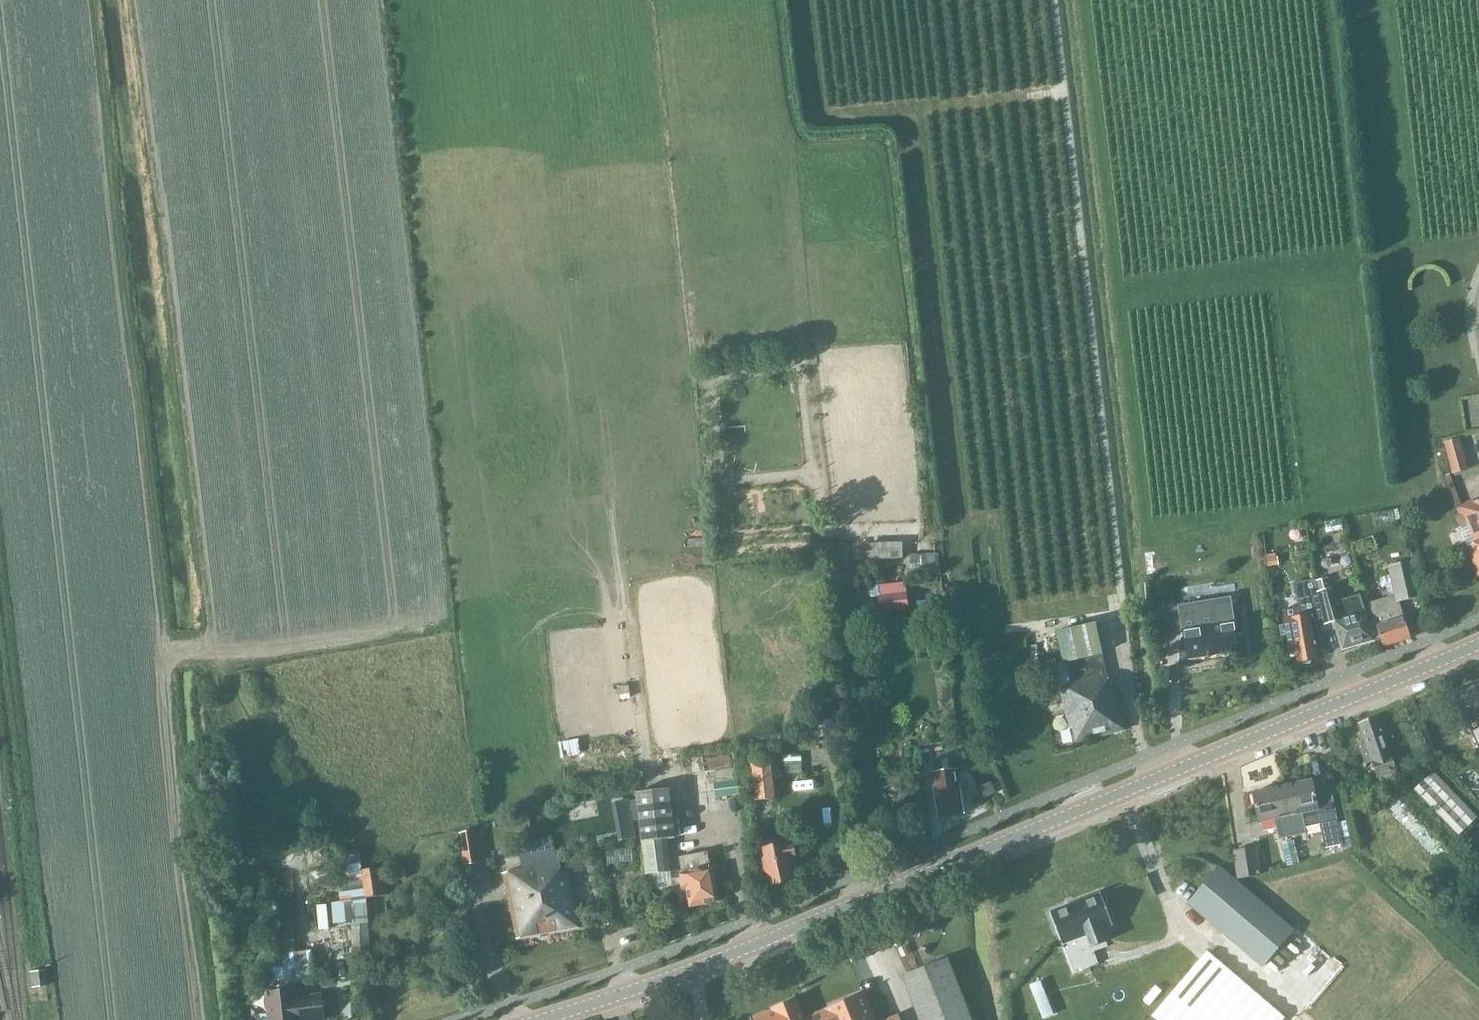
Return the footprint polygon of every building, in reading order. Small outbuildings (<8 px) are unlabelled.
[(1461,440),(1444,445),(1454,475),(1469,471),(1461,440)] [(1458,510),(1460,515),(1456,517),(1469,547),(1478,572),(1478,502),(1458,510)] [(907,547),(907,530),(869,531),(869,548),(907,547)] [(1400,602),(1422,597),(1414,561),(1389,565),(1395,594),(1369,601),(1383,645),(1411,638),(1400,602)] [(879,586),(880,596),(879,596),(882,613),(910,610),(908,592),(906,593),(905,583),(879,586)] [(1317,584),(1309,585),(1311,595),(1298,597),(1300,608),(1284,610),(1291,655),(1297,654),(1299,663),(1302,662),(1305,665),(1311,664),(1312,661),(1318,660),(1311,620),(1324,618),(1319,593),(1317,584)] [(1332,589),(1331,589),(1319,593),(1324,618),(1326,624),(1335,622),(1343,650),(1374,641),(1361,595),(1336,602),(1332,589)] [(1216,601),(1154,611),(1157,634),(1184,629),(1189,659),(1240,651),(1232,604),(1217,607),(1216,601)] [(1112,691),(1108,676),(1106,668),(1103,654),(1096,623),(1058,633),(1071,685),(1060,687),(1073,743),(1125,731),(1116,690),(1112,691)] [(1456,692),(1478,745),(1478,682),(1456,692)] [(768,747),(737,751),(738,763),(750,761),(755,801),(774,799),(778,798),(773,747),(827,742),(827,729),(830,729),(828,710),(818,711),(820,729),(766,734),(768,747)] [(1379,717),(1360,724),(1366,744),(1359,746),(1366,764),(1373,762),(1378,778),(1397,771),(1391,754),(1386,756),(1385,751),(1390,749),(1379,717)] [(960,769),(933,773),(939,817),(964,813),(960,784),(962,784),(960,769)] [(1433,772),(1415,789),(1460,836),(1478,818),(1433,772)] [(1283,787),(1293,836),(1307,833),(1302,814),(1318,810),(1312,781),(1283,787)] [(997,793),(992,782),(977,789),(982,800),(997,793)] [(1439,865),(1463,842),(1405,783),(1382,806),(1439,865)] [(1280,839),(1293,836),(1283,787),(1254,793),(1260,823),(1276,819),(1280,839)] [(672,872),(668,839),(677,839),(671,788),(637,792),(643,842),(647,875),(672,872)] [(1326,848),(1343,845),(1338,820),(1321,824),(1326,848)] [(313,823),(307,834),(320,841),(326,831),(313,823)] [(465,866),(481,864),(476,831),(461,833),(465,866)] [(792,842),(760,849),(768,887),(797,880),(792,860),(796,859),(792,842)] [(519,849),(521,859),(534,856),(537,867),(536,867),(548,933),(579,927),(570,875),(563,876),(560,862),(555,863),(550,843),(519,849)] [(1239,878),(1261,874),(1257,849),(1235,852),(1239,878)] [(354,946),(372,945),(371,925),(367,898),(390,895),(388,882),(408,879),(407,866),(364,870),(362,850),(338,852),(340,871),(338,871),(339,888),(311,891),(312,905),(334,903),(336,925),(353,924),(354,946)] [(691,906),(719,901),(713,868),(712,868),(709,851),(679,857),(682,873),(680,873),(684,889),(688,888),(691,906)] [(518,939),(548,933),(536,867),(537,867),(534,856),(521,859),(523,870),(504,874),(518,939)] [(1200,892),(1189,904),(1263,967),(1294,930),(1221,867),(1200,892)] [(1102,930),(1113,926),(1101,893),(1051,912),(1063,945),(1088,935),(1093,948),(1106,943),(1102,930)] [(260,958),(264,992),(287,989),(287,985),(313,982),(309,952),(294,954),(292,942),(275,944),(277,956),(260,958)] [(1286,1018),(1207,951),(1149,1019),(1285,1019),(1286,1018)] [(908,975),(904,976),(921,1019),(973,1019),(948,959),(908,975)] [(44,970),(29,971),(31,987),(46,986),(44,970)] [(312,996),(297,998),(296,991),(267,994),(270,1019),(314,1019),(312,996)] [(865,993),(825,1009),(825,1010),(804,1019),(796,999),(772,1008),(773,1010),(751,1019),(876,1019),(865,993)]
